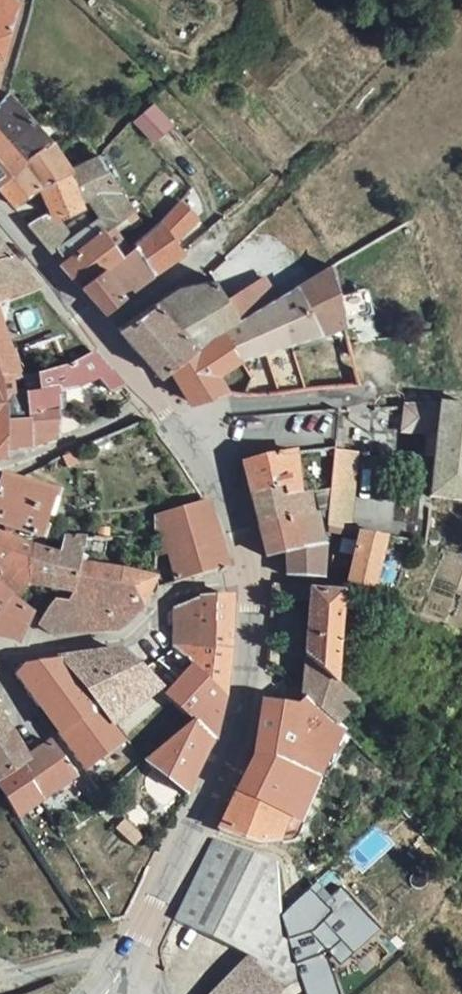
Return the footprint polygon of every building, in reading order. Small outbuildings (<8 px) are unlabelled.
[(42,138),(0,93),(0,175),(42,138)] [(63,168),(42,138),(0,175),(0,204),(3,208),(29,191),(63,168)] [(29,191),(40,209),(78,186),(94,206),(82,217),(94,231),(123,208),(104,186),(87,153),(63,168),(29,191)] [(171,197),(148,222),(161,240),(187,215),(171,197)] [(71,205),(49,222),(62,236),(82,217),(71,205)] [(50,262),(71,286),(112,252),(94,231),(82,217),(62,236),(50,246),(57,255),(50,262)] [(42,252),(50,246),(62,236),(49,222),(29,237),(42,252)] [(145,271),(169,251),(161,240),(148,222),(123,243),(145,271)] [(123,243),(112,252),(71,286),(95,313),(145,271),(123,243)] [(25,287),(0,258),(0,295),(25,287)] [(280,340),(338,320),(322,262),(278,289),(269,295),(260,301),(280,340)] [(258,278),(224,299),(234,317),(260,301),(269,295),(258,278)] [(224,299),(223,297),(212,279),(174,286),(206,334),(217,327),(234,317),(224,299)] [(188,345),(206,334),(174,286),(152,299),(188,345)] [(150,376),(163,365),(188,345),(152,299),(120,321),(119,320),(117,319),(114,319),(112,320),(111,323),(112,325),(108,328),(150,376)] [(234,317),(217,327),(236,356),(280,340),(260,301),(234,317)] [(206,334),(188,345),(163,365),(182,405),(215,394),(208,373),(221,366),(233,358),(236,356),(217,327),(206,334)] [(30,390),(15,393),(17,412),(44,412),(44,418),(47,418),(51,417),(53,414),(54,410),(54,409),(52,394),(68,390),(67,383),(88,376),(96,384),(100,386),(105,387),(110,385),(112,385),(80,349),(60,361),(28,371),(30,390)] [(4,391),(0,392),(0,420),(15,420),(17,448),(27,447),(27,441),(44,437),(44,418),(44,412),(17,412),(15,393),(14,390),(4,391)] [(426,460),(422,499),(431,500),(461,504),(461,406),(458,405),(439,405),(419,405),(400,407),(397,407),(396,432),(415,434),(413,458),(426,460)] [(17,448),(15,420),(0,420),(0,454),(17,448)] [(328,430),(326,451),(337,452),(338,431),(328,430)] [(323,492),(322,505),(345,509),(351,454),(337,452),(326,451),(324,484),(323,492)] [(279,476),(290,476),(287,454),(274,455),(237,463),(243,494),(280,487),(279,476)] [(302,493),(299,475),(290,476),(279,476),(280,487),(281,495),(302,493)] [(26,539),(40,498),(0,484),(0,532),(26,539)] [(310,515),(306,513),(302,493),(281,495),(280,487),(243,494),(250,530),(310,520),(310,515)] [(315,492),(314,515),(322,515),(322,505),(323,492),(315,492)] [(62,502),(60,513),(70,513),(69,503),(62,502)] [(144,540),(145,547),(152,546),(160,581),(214,566),(198,503),(144,517),(144,540)] [(342,533),(345,509),(322,505),(322,515),(320,528),(342,533)] [(313,546),(310,520),(250,530),(257,561),(279,556),(279,575),(317,578),(318,556),(319,546),(313,546)] [(346,562),(328,558),(327,568),(344,572),(341,584),(367,590),(380,540),(352,534),(346,562)] [(69,565),(77,566),(79,559),(72,557),(77,541),(53,541),(47,559),(39,587),(38,591),(59,598),(69,565)] [(426,550),(427,543),(417,541),(416,547),(426,550)] [(5,607),(18,581),(22,566),(17,563),(21,550),(17,549),(0,543),(0,603),(5,607)] [(18,581),(39,587),(47,559),(21,550),(17,563),(22,566),(18,581)] [(138,604),(101,596),(108,572),(77,566),(69,565),(59,598),(56,607),(43,606),(30,628),(45,640),(106,633),(136,608),(138,604)] [(138,604),(145,579),(108,572),(101,596),(138,604)] [(352,708),(348,703),(335,690),(343,598),(302,594),(302,588),(263,585),(261,600),(300,604),(293,689),(293,698),(296,701),(338,741),(372,772),(384,759),(343,720),(352,708)] [(162,618),(160,648),(181,669),(213,700),(215,693),(220,599),(209,600),(197,601),(192,601),(163,610),(162,618)] [(5,607),(0,603),(0,643),(7,645),(19,620),(5,607)] [(86,710),(102,730),(148,693),(108,655),(48,663),(86,710)] [(201,745),(213,700),(181,669),(156,702),(181,726),(201,745)] [(329,743),(333,746),(338,741),(296,701),(287,709),(253,705),(244,760),(282,772),(311,781),(329,743)] [(173,799),(201,745),(181,726),(131,766),(173,799)] [(0,737),(0,819),(4,825),(31,806),(10,769),(18,764),(15,759),(5,743),(0,737)] [(18,764),(10,769),(31,806),(63,784),(36,747),(15,759),(18,764)] [(227,794),(262,810),(282,772),(244,760),(227,794)] [(282,841),(291,823),(311,781),(282,772),(262,810),(227,794),(210,830),(243,843),(282,841)] [(121,847),(129,837),(109,820),(101,830),(121,847)] [(265,869),(203,843),(163,924),(235,958),(201,993),(273,993),(270,991),(286,974),(272,927),(268,921),(265,869)] [(326,884),(335,893),(339,890),(330,881),(326,884)] [(326,884),(321,888),(330,897),(335,893),(326,884)]
